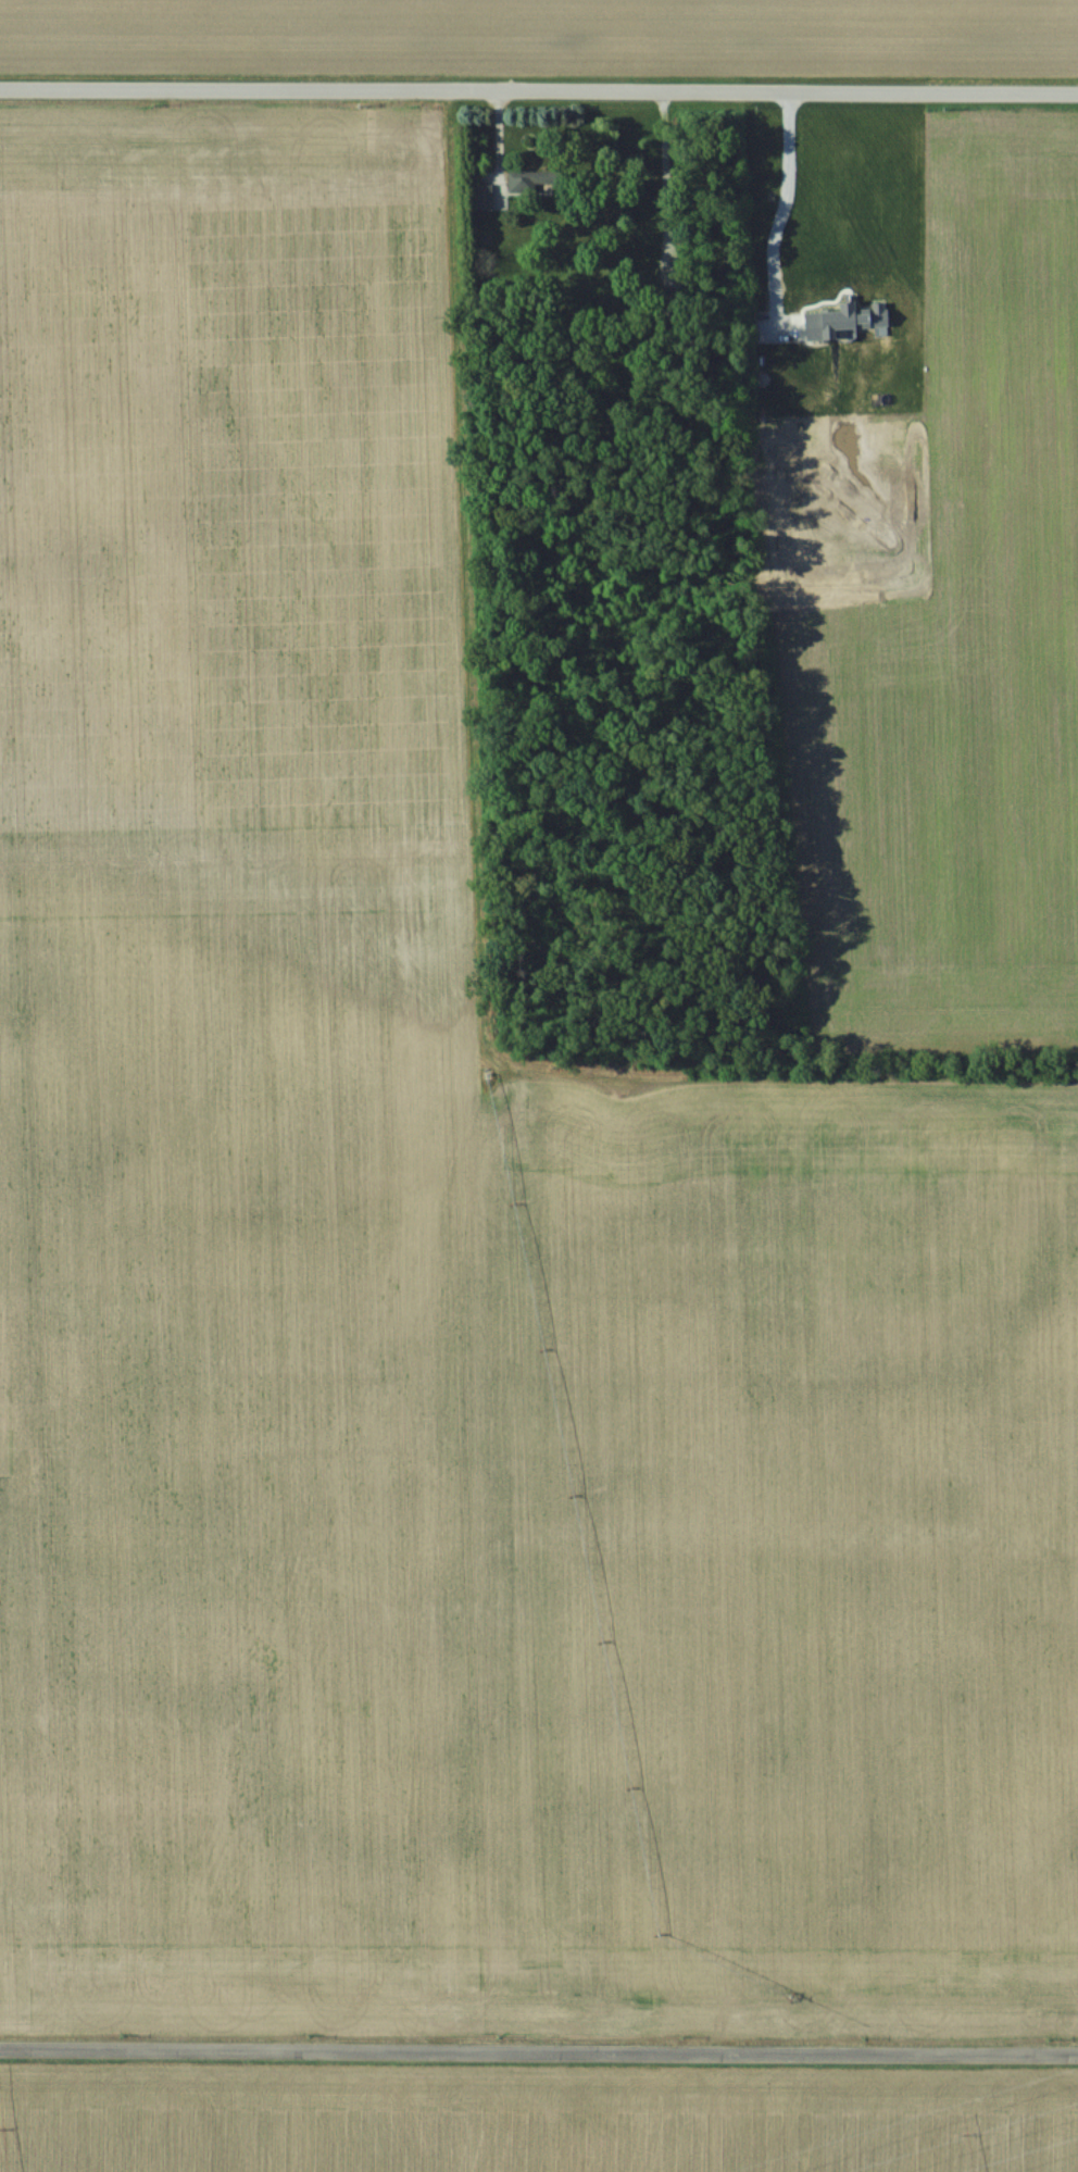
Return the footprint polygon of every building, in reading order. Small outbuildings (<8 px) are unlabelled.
[(545,171),(509,171),(509,191),(545,191),(545,171)] [(477,210),(493,210),(493,184),(477,184),(477,210)]
